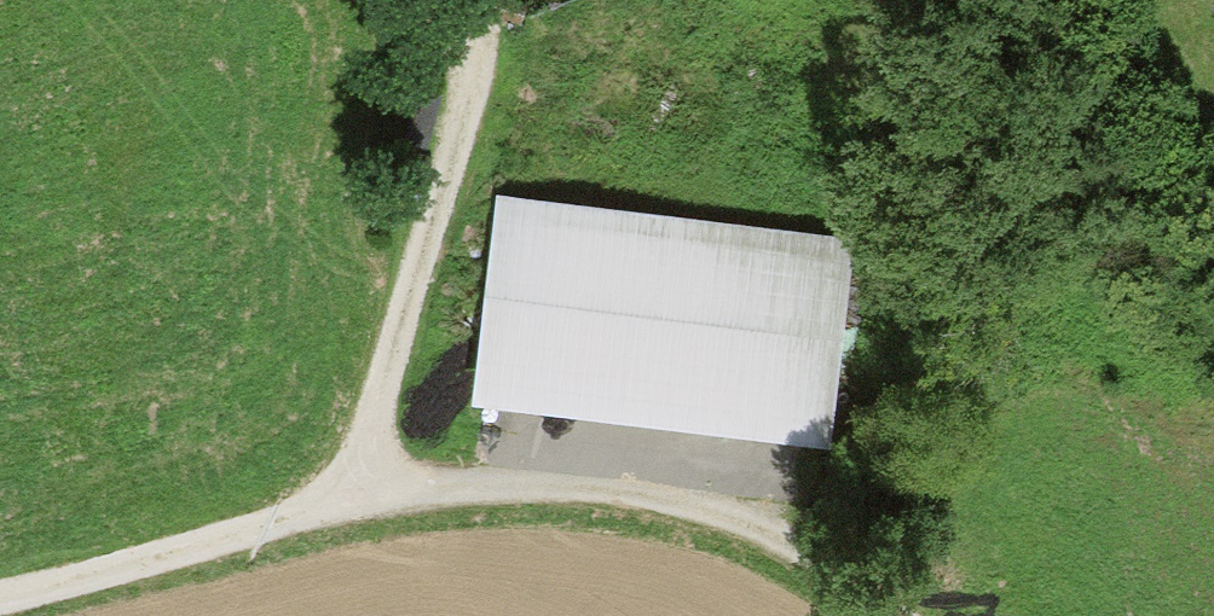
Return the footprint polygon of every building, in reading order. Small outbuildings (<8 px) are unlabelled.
[(861,240),(483,190),(454,406),(832,456),(861,240)]
